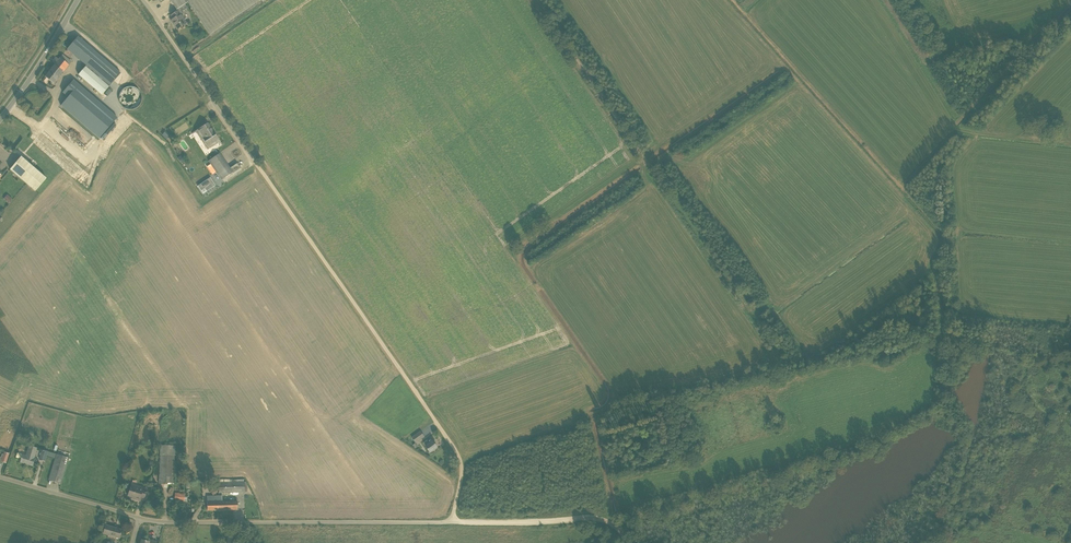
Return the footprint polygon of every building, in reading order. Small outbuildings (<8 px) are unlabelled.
[(177,29),(186,23),(178,10),(171,15),(173,19),(172,20),(173,22),(173,23),(177,29)] [(121,73),(78,36),(74,41),(67,49),(86,65),(110,85),(116,78),(121,73)] [(62,55),(45,76),(54,83),(71,62),(62,55)] [(102,95),(110,85),(86,65),(78,74),(102,95)] [(117,117),(73,80),(63,92),(68,97),(61,106),(99,138),(117,117)] [(139,88),(124,88),(124,105),(139,105),(139,88)] [(213,132),(208,123),(196,131),(201,139),(213,132)] [(208,149),(210,148),(220,142),(213,132),(201,139),(208,149)] [(222,181),(233,173),(230,168),(220,153),(209,161),(222,181)] [(46,178),(21,156),(10,169),(35,191),(46,178)] [(205,188),(207,191),(215,185),(210,177),(198,186),(201,191),(205,188)] [(415,442),(416,443),(425,436),(421,431),(409,439),(413,444),(415,442)] [(427,440),(424,443),(426,446),(430,452),(438,447),(433,441),(430,443),(427,440)] [(26,455),(23,454),(20,462),(32,466),(35,458),(34,458),(37,448),(29,446),(26,455)] [(45,461),(48,451),(42,450),(39,459),(45,461)] [(173,484),(175,451),(161,450),(159,483),(173,484)] [(4,452),(2,457),(0,457),(0,461),(1,461),(6,463),(9,453),(4,452)] [(56,454),(48,480),(61,484),(69,457),(56,454)] [(219,492),(230,492),(230,482),(219,483),(219,492)] [(244,482),(230,482),(230,492),(245,492),(244,482)] [(144,500),(147,490),(131,485),(128,496),(136,498),(135,499),(139,501),(140,498),(144,500)] [(185,493),(175,492),(174,501),(185,502),(185,493)] [(222,495),(207,496),(207,510),(218,510),(218,501),(222,501),(222,495)] [(237,510),(237,501),(222,501),(218,501),(218,510),(237,510)] [(106,525),(103,533),(119,538),(122,530),(106,525)]
